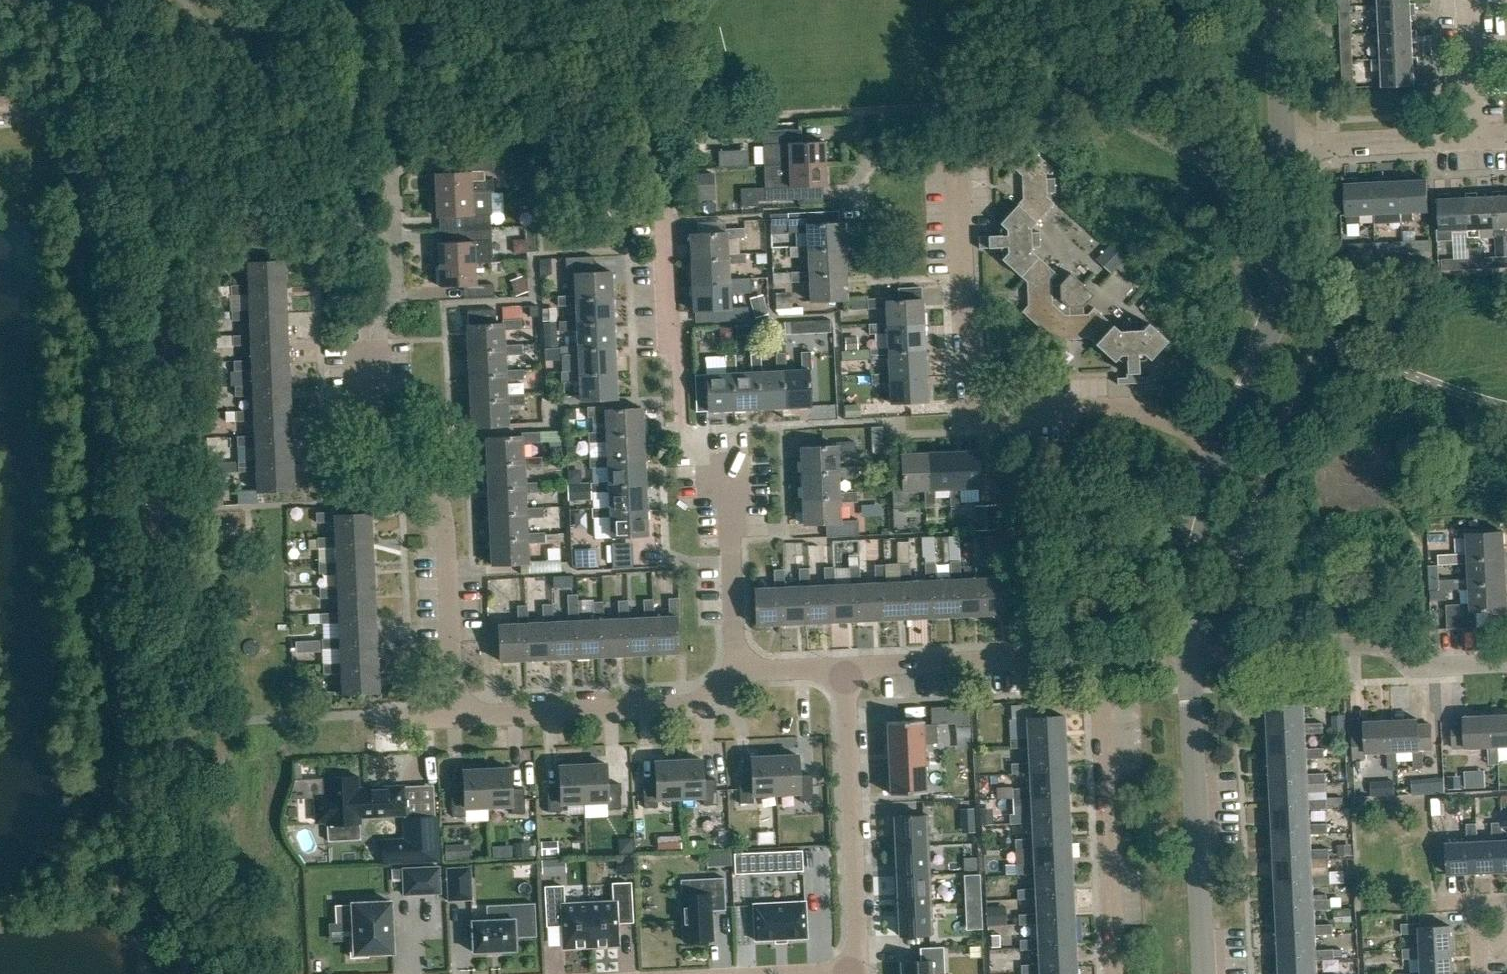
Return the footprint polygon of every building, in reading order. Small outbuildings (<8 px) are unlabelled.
[(1413,16),(1418,15),(1418,4),(1413,4),(1380,5),(1381,32),(1414,30),(1413,16)] [(1340,7),(1341,34),(1353,33),(1351,7),(1340,7)] [(1414,30),(1381,32),(1383,60),(1415,57),(1414,43),(1420,43),(1419,30),(1414,30)] [(1341,34),(1342,61),(1354,61),(1353,33),(1341,34)] [(1372,60),(1372,72),(1383,71),(1384,87),(1416,85),(1415,70),(1421,69),(1420,57),(1415,57),(1383,60),(1372,60)] [(1342,61),(1343,89),(1355,89),(1354,61),(1342,61)] [(799,130),(761,132),(762,166),(788,165),(824,163),(823,141),(800,142),(799,130)] [(716,150),(717,166),(746,164),(744,148),(716,150)] [(1094,309),(1089,316),(1084,316),(1084,308),(1095,296),(1071,274),(1060,286),(1052,287),(1051,282),(1057,276),(1032,252),(1032,249),(1040,248),(1039,234),(1031,234),(1030,229),(1053,204),(1047,199),(1047,194),(1055,194),(1055,180),(1046,180),(1046,176),(1052,169),(1032,152),(1015,171),(1022,177),(1023,199),(999,225),(1006,231),(1007,235),(979,237),(980,248),(1008,247),(1008,252),(1001,260),(1026,283),(1028,306),(1021,314),(1059,348),(1064,341),(1088,340),(1114,364),(1121,356),(1126,356),(1127,379),(1118,379),(1118,386),(1149,384),(1148,378),(1139,379),(1138,356),(1143,356),(1150,362),(1168,342),(1148,325),(1142,331),(1138,331),(1138,323),(1123,324),(1124,332),(1120,332),(1094,309)] [(456,158),(457,171),(434,172),(435,195),(471,193),(470,182),(470,170),(484,170),(492,169),(491,156),(456,158)] [(824,163),(788,165),(789,187),(740,189),(741,207),(758,206),(757,201),(803,199),(802,187),(825,186),(824,163)] [(484,170),(470,170),(470,182),(484,181),(484,170)] [(696,199),(712,198),(711,173),(695,173),(696,199)] [(1400,176),(1400,181),(1402,213),(1401,213),(1402,221),(1413,220),(1413,213),(1429,212),(1428,180),(1413,180),(1413,176),(1400,176)] [(1385,177),(1373,177),(1373,182),(1375,215),(1401,213),(1402,213),(1400,181),(1385,182),(1385,177)] [(1359,215),(1375,215),(1373,182),(1359,183),(1359,178),(1346,179),(1348,216),(1348,224),(1360,223),(1359,215)] [(1506,191),(1494,192),(1495,197),(1496,228),(1498,228),(1498,238),(1506,237),(1506,196),(1506,191)] [(489,212),(488,192),(471,193),(435,195),(436,217),(460,215),(460,228),(490,227),(489,212)] [(1482,229),(1496,228),(1495,197),(1480,198),(1480,192),(1468,193),(1468,198),(1470,230),(1471,230),(1471,239),(1483,239),(1482,229)] [(1470,230),(1468,198),(1454,199),(1454,194),(1441,194),(1443,229),(1439,230),(1440,241),(1453,241),(1456,238),(1456,230),(1470,230)] [(809,251),(844,249),(843,223),(808,225),(808,221),(788,222),(788,233),(807,232),(808,247),(809,251)] [(438,264),(474,262),(492,261),(491,240),(490,227),(460,228),(461,241),(437,242),(438,264)] [(725,233),(689,235),(691,260),(728,258),(727,255),(728,255),(727,241),(744,240),(744,229),(725,230),(725,233)] [(1110,240),(1094,258),(1109,272),(1125,254),(1110,240)] [(1431,240),(1404,242),(1404,253),(1431,252),(1431,240)] [(1404,242),(1377,243),(1377,255),(1404,253),(1404,242)] [(1377,243),(1349,245),(1350,256),(1377,255),(1377,243)] [(846,274),(844,249),(809,251),(808,247),(789,248),(790,258),(808,257),(809,273),(810,273),(810,276),(846,274)] [(728,258),(691,260),(692,286),(729,284),(729,281),(728,265),(746,264),(745,254),(728,255),(727,255),(728,258)] [(577,299),(614,297),(612,271),(585,272),(585,256),(567,257),(568,280),(575,280),(576,295),(577,295),(577,299)] [(1498,257),(1498,268),(1506,267),(1506,256),(1498,257)] [(1498,257),(1471,258),(1472,269),(1498,268),(1498,257)] [(1471,258),(1444,260),(1445,270),(1472,269),(1471,258)] [(248,259),(230,260),(230,270),(247,269),(248,284),(249,288),(285,286),(284,261),(248,263),(248,259)] [(474,262),(438,264),(440,286),(464,285),(464,298),(494,297),(493,283),(476,284),(474,262)] [(810,273),(809,273),(791,274),(791,284),(810,283),(811,302),(847,300),(846,274),(810,276),(810,273)] [(729,284),(692,286),(693,311),(697,311),(698,322),(749,319),(748,306),(747,306),(747,307),(731,307),(730,291),(747,290),(747,280),(729,281),(729,284)] [(248,284),(231,285),(232,295),(248,295),(249,310),(249,313),(286,311),(285,286),(249,288),(248,284)] [(920,288),(896,290),(897,301),(886,301),(886,298),(868,299),(868,310),(885,309),(886,324),(887,324),(887,327),(924,325),(922,299),(921,299),(920,288)] [(615,322),(614,297),(577,299),(577,295),(576,295),(558,296),(559,305),(576,305),(577,319),(578,319),(578,324),(615,322)] [(750,300),(756,318),(768,314),(763,297),(750,300)] [(538,306),(530,306),(530,317),(538,317),(538,306)] [(505,349),(505,345),(504,329),(522,328),(521,318),(503,319),(503,322),(497,323),(496,308),(469,310),(470,324),(467,324),(468,350),(505,349)] [(249,310),(232,311),(233,320),(250,319),(250,334),(250,337),(287,335),(286,311),(249,313),(249,310)] [(616,348),(615,322),(578,324),(578,319),(577,319),(560,320),(560,331),(578,330),(578,345),(579,345),(579,349),(616,348)] [(786,330),(827,331),(827,321),(786,321),(786,330)] [(925,350),(924,325),(887,327),(887,324),(886,324),(869,325),(870,335),(887,334),(888,349),(889,352),(925,350)] [(757,343),(757,328),(736,328),(737,343),(757,343)] [(289,362),(287,335),(250,337),(250,334),(234,335),(234,345),(251,344),(251,360),(252,364),(289,362)] [(505,345),(505,349),(468,350),(469,375),(470,375),(507,373),(506,369),(506,355),(523,354),(523,344),(505,345)] [(617,373),(616,348),(579,349),(579,345),(578,345),(561,346),(561,356),(579,356),(580,370),(580,375),(617,373)] [(927,375),(925,350),(889,352),(888,349),(870,350),(871,361),(888,359),(889,375),(890,375),(890,377),(927,375)] [(787,371),(783,371),(785,408),(811,407),(809,371),(813,371),(812,352),(802,352),(803,370),(787,371)] [(763,372),(758,373),(760,409),(785,408),(783,371),(787,371),(786,353),(776,354),(777,371),(763,372)] [(763,372),(762,363),(762,354),(751,355),(752,372),(736,373),(736,374),(733,374),(735,411),(760,409),(758,373),(763,372)] [(697,413),(735,411),(733,374),(736,374),(736,373),(735,356),(725,356),(726,374),(707,375),(695,376),(697,413)] [(251,360),(235,361),(235,371),(252,370),(252,384),(253,388),(290,386),(289,362),(252,364),(251,360)] [(506,369),(507,373),(470,375),(469,375),(471,401),(508,399),(508,395),(507,380),(524,379),(524,368),(506,369)] [(580,370),(562,371),(563,382),(580,381),(581,401),(619,399),(617,373),(580,375),(580,370)] [(889,375),(872,376),(872,386),(890,385),(891,403),(928,401),(927,375),(890,377),(890,375),(889,375)] [(252,384),(236,385),(236,396),(253,395),(254,411),(254,414),(291,412),(290,386),(253,388),(252,384)] [(508,399),(471,401),(472,426),(509,424),(508,406),(526,405),(525,394),(508,395),(508,399)] [(607,407),(587,408),(588,417),(606,416),(607,431),(608,431),(608,436),(644,434),(643,408),(607,410),(607,407)] [(292,436),(291,412),(254,414),(254,411),(237,411),(237,421),(254,420),(255,434),(255,438),(292,436)] [(645,459),(644,434),(608,436),(608,431),(607,431),(589,432),(589,443),(607,442),(608,456),(609,456),(609,461),(645,459)] [(525,460),(525,457),(524,442),(541,441),(541,432),(522,433),(522,436),(486,437),(487,462),(525,460)] [(294,461),(292,436),(255,438),(255,434),(237,435),(238,446),(255,445),(256,460),(256,463),(294,461)] [(837,466),(838,466),(837,451),(856,450),(855,441),(836,442),(836,446),(800,448),(801,473),(838,472),(837,466)] [(561,447),(547,447),(548,456),(561,455),(561,447)] [(950,488),(950,489),(951,507),(961,506),(960,489),(980,488),(978,450),(952,452),(954,488),(950,488)] [(952,452),(927,453),(929,489),(925,490),(926,508),(936,507),(935,490),(950,489),(950,488),(954,488),(952,452)] [(927,453),(901,454),(903,490),(893,490),(894,509),(910,508),(910,491),(925,490),(929,489),(927,453)] [(646,484),(645,459),(609,461),(609,456),(608,456),(589,457),(590,468),(608,467),(609,481),(610,481),(610,486),(646,484)] [(525,457),(525,460),(487,462),(488,487),(526,485),(526,483),(526,467),(543,466),(542,457),(525,457)] [(295,488),(294,461),(256,463),(256,460),(239,461),(239,471),(256,470),(257,490),(295,488)] [(839,492),(838,477),(857,476),(856,466),(838,466),(837,466),(838,472),(801,473),(803,498),(839,497),(839,492)] [(647,509),(646,484),(610,486),(610,481),(609,481),(591,482),(591,492),(610,492),(610,506),(611,506),(611,511),(647,509)] [(527,493),(544,492),(543,482),(526,483),(526,485),(488,487),(489,512),(527,510),(527,507),(527,493)] [(238,492),(238,503),(258,503),(258,491),(238,492)] [(839,497),(803,498),(804,524),(826,523),(826,537),(858,536),(857,520),(851,520),(840,520),(840,502),(858,501),(857,491),(839,492),(839,497)] [(611,506),(610,506),(592,507),(592,518),(611,518),(612,537),(649,535),(647,509),(611,511),(611,506)] [(527,507),(527,510),(489,512),(490,537),(528,535),(528,533),(528,518),(545,517),(544,507),(527,507)] [(996,509),(974,510),(975,530),(997,529),(996,509)] [(335,511),(317,512),(318,522),(335,522),(336,536),(336,540),(373,538),(372,513),(335,515),(335,511)] [(1469,533),(1470,554),(1440,555),(1440,565),(1471,564),(1471,559),(1506,557),(1506,556),(1506,531),(1469,533)] [(528,535),(490,537),(492,565),(530,563),(529,544),(546,543),(546,532),(528,533),(528,535)] [(336,536),(318,537),(319,548),(336,547),(337,562),(337,566),(374,564),(373,538),(336,540),(336,536)] [(1471,564),(1471,579),(1441,580),(1441,590),(1472,589),(1472,585),(1506,584),(1506,557),(1471,559),(1471,564)] [(1002,576),(985,577),(981,577),(983,615),(1009,614),(1008,578),(1012,577),(1011,559),(1001,559),(1002,576)] [(961,578),(957,578),(958,616),(983,615),(981,577),(985,577),(985,560),(976,560),(977,577),(961,578)] [(957,578),(961,578),(960,561),(950,562),(951,578),(936,579),(932,579),(934,617),(958,616),(957,578)] [(376,589),(374,564),(337,566),(337,562),(319,563),(320,573),(337,572),(338,587),(338,591),(375,589),(376,589)] [(927,580),(910,581),(906,581),(907,618),(934,617),(932,579),(936,579),(936,562),(926,563),(927,580)] [(881,582),(882,619),(907,618),(906,581),(910,581),(909,564),(899,564),(900,581),(885,582),(881,582)] [(876,582),(860,583),(855,583),(857,621),(882,619),(881,582),(885,582),(884,565),(875,566),(876,582)] [(859,566),(850,567),(850,584),(834,584),(830,584),(832,622),(857,621),(855,583),(860,583),(859,566)] [(826,585),(810,585),(806,586),(807,623),(832,622),(830,584),(834,584),(834,568),(825,568),(826,585)] [(781,587),(782,624),(807,623),(806,586),(810,585),(809,569),(800,569),(801,586),(785,586),(781,587)] [(775,587),(754,588),(755,625),(782,624),(781,587),(785,586),(784,570),(775,570),(775,587)] [(1472,589),(1473,604),(1448,605),(1449,630),(1479,628),(1478,611),(1506,610),(1506,584),(1472,585),(1472,589)] [(377,614),(376,589),(375,589),(338,591),(338,587),(321,588),(321,598),(338,597),(339,613),(339,616),(376,614),(377,614)] [(679,599),(669,599),(670,615),(655,616),(651,616),(653,655),(678,654),(676,617),(680,616),(679,599)] [(644,617),(629,617),(626,617),(627,656),(653,655),(651,616),(655,616),(654,600),(643,600),(644,617)] [(626,617),(629,617),(629,601),(618,601),(619,618),(604,619),(600,619),(602,657),(627,656),(626,617)] [(579,620),(575,620),(577,658),(602,657),(600,619),(604,619),(603,602),(592,603),(593,619),(579,620)] [(553,604),(542,605),(543,622),(528,622),(525,623),(526,660),(552,659),(550,621),(554,621),(553,604)] [(579,604),(568,604),(568,620),(554,621),(550,621),(552,659),(577,658),(575,620),(579,620),(579,604)] [(525,623),(528,622),(528,606),(518,606),(518,623),(497,624),(499,661),(526,660),(525,623)] [(378,639),(377,614),(376,614),(339,616),(339,613),(322,613),(322,623),(340,622),(340,638),(341,641),(378,639)] [(340,638),(323,639),(324,648),(341,647),(341,663),(342,666),(379,664),(378,639),(341,641),(340,638)] [(313,641),(300,641),(300,653),(313,652),(313,641)] [(341,663),(324,663),(325,673),(341,673),(342,693),(381,691),(379,664),(342,666),(341,663)] [(1308,729),(1308,733),(1324,732),(1324,723),(1307,724),(1306,704),(1269,706),(1270,731),(1308,729)] [(1491,715),(1465,717),(1465,722),(1452,723),(1453,748),(1488,747),(1489,765),(1499,764),(1498,746),(1493,746),(1491,715)] [(1491,715),(1493,746),(1498,746),(1506,746),(1506,715),(1491,715)] [(1064,716),(1026,718),(1027,738),(1012,739),(1012,748),(1028,747),(1027,744),(1065,742),(1064,716)] [(1417,719),(1391,720),(1392,751),(1397,751),(1413,750),(1413,768),(1423,768),(1422,750),(1432,749),(1431,724),(1418,725),(1417,719)] [(1365,733),(1352,733),(1353,759),(1367,758),(1367,752),(1387,751),(1388,770),(1398,769),(1397,751),(1392,751),(1391,720),(1365,722),(1365,733)] [(890,794),(926,792),(924,744),(937,744),(936,724),(923,725),(923,721),(887,722),(890,794)] [(1308,729),(1270,731),(1271,756),(1309,755),(1309,758),(1326,757),(1325,747),(1309,748),(1308,733),(1308,729)] [(1028,747),(1028,763),(1013,763),(1013,774),(1029,773),(1028,769),(1066,768),(1065,742),(1027,744),(1028,747)] [(799,757),(799,755),(774,757),(776,793),(799,792),(800,801),(813,800),(812,775),(799,776),(798,757),(799,757)] [(1310,774),(1309,758),(1309,755),(1271,756),(1272,782),(1310,780),(1310,784),(1327,783),(1326,773),(1310,774)] [(776,793),(774,757),(750,758),(750,759),(751,759),(752,778),(739,779),(740,804),(754,803),(753,794),(776,793)] [(703,761),(703,760),(679,761),(680,797),(703,796),(703,805),(717,805),(716,779),(703,780),(702,761),(703,761)] [(680,797),(679,761),(654,762),(654,763),(655,763),(656,782),(643,783),(644,808),(658,807),(657,798),(680,797)] [(607,764),(583,766),(584,802),(607,801),(607,810),(621,809),(620,784),(607,785),(606,766),(607,766),(607,764)] [(584,802),(583,766),(558,767),(558,768),(559,768),(560,787),(547,787),(548,812),(562,812),(561,803),(584,802)] [(1030,798),(1030,794),(1067,793),(1066,768),(1028,769),(1029,773),(1029,788),(1014,789),(1014,798),(1030,798)] [(511,770),(511,769),(487,770),(488,806),(511,805),(511,814),(525,813),(524,788),(511,789),(510,770),(511,770)] [(488,806),(487,770),(462,771),(462,772),(463,772),(464,791),(451,791),(452,816),(466,816),(465,807),(488,806)] [(358,776),(324,778),(325,795),(315,796),(316,822),(327,822),(327,825),(360,823),(360,817),(405,815),(403,787),(358,789),(358,776)] [(1310,780),(1272,782),(1274,807),(1311,805),(1312,809),(1328,808),(1328,797),(1311,798),(1310,784),(1310,780)] [(1410,782),(1411,793),(1443,792),(1442,780),(1410,782)] [(1030,798),(1030,813),(1015,814),(1015,824),(1031,824),(1031,820),(1068,818),(1067,793),(1030,794),(1030,798)] [(1311,805),(1274,807),(1275,833),(1313,831),(1313,834),(1329,833),(1329,823),(1312,824),(1312,809),(1311,805)] [(973,820),(973,808),(961,809),(961,821),(973,820)] [(895,816),(896,846),(929,845),(928,815),(895,816)] [(380,839),(382,865),(440,862),(438,816),(403,817),(404,838),(380,839)] [(1032,839),(1016,840),(1016,849),(1032,849),(1032,845),(1069,843),(1068,818),(1031,820),(1031,824),(1032,839)] [(1493,822),(1494,840),(1480,841),(1476,841),(1477,873),(1502,871),(1501,839),(1505,839),(1504,822),(1493,822)] [(1469,841),(1449,842),(1450,874),(1477,873),(1476,841),(1480,841),(1479,823),(1468,824),(1469,841)] [(1313,831),(1275,833),(1276,858),(1314,856),(1314,860),(1331,859),(1330,848),(1313,849),(1313,834),(1313,831)] [(1033,870),(1071,869),(1069,843),(1032,845),(1032,849),(1033,864),(1017,865),(1017,875),(1033,874),(1033,870)] [(446,860),(471,859),(471,844),(446,845),(446,860)] [(896,846),(897,876),(930,874),(929,845),(896,846)] [(800,850),(731,853),(732,871),(801,868),(800,850)] [(705,866),(727,865),(726,852),(704,853),(705,866)] [(1314,856),(1276,858),(1277,883),(1315,881),(1315,884),(1332,884),(1331,875),(1315,875),(1314,860),(1314,856)] [(975,859),(964,859),(965,870),(976,870),(975,859)] [(440,893),(439,867),(403,869),(404,895),(440,893)] [(447,868),(448,901),(472,900),(471,867),(447,868)] [(1034,899),(1034,895),(1072,893),(1071,869),(1033,870),(1033,874),(1034,889),(1018,890),(1018,900),(1034,899)] [(897,876),(899,906),(932,904),(930,874),(897,876)] [(682,913),(683,941),(713,940),(711,911),(725,910),(724,878),(700,879),(701,894),(681,895),(681,900),(678,900),(679,913),(682,913)] [(1315,881),(1277,883),(1279,908),(1316,906),(1317,910),(1333,909),(1332,898),(1316,899),(1315,884),(1315,881)] [(614,902),(589,903),(591,946),(618,945),(617,923),(632,922),(630,883),(613,884),(614,902)] [(591,946),(589,903),(564,904),(563,886),(545,887),(547,926),(562,925),(563,947),(591,946)] [(980,890),(968,890),(968,902),(981,902),(980,890)] [(1034,899),(1034,914),(1019,915),(1020,925),(1035,925),(1035,921),(1073,919),(1072,893),(1034,895),(1034,899)] [(798,899),(755,902),(758,935),(800,932),(798,899)] [(368,953),(393,952),(391,901),(352,903),(352,905),(336,906),(337,923),(353,922),(354,941),(350,941),(351,957),(368,957),(368,953)] [(981,902),(968,902),(969,914),(981,914),(981,902)] [(899,906),(900,936),(933,934),(932,904),(899,906)] [(984,907),(985,923),(1003,921),(1002,906),(984,907)] [(1316,906),(1279,908),(1280,933),(1318,931),(1318,935),(1334,934),(1334,924),(1317,925),(1317,910),(1316,906)] [(1353,924),(1353,911),(1337,912),(1337,924),(1353,924)] [(516,950),(515,919),(472,921),(474,952),(516,950)] [(1036,940),(1020,941),(1021,950),(1036,949),(1036,945),(1074,944),(1073,919),(1035,921),(1035,925),(1036,940)] [(1422,924),(1403,925),(1404,934),(1421,933),(1422,949),(1422,952),(1453,950),(1452,926),(1450,926),(1422,927),(1422,924)] [(1319,950),(1318,935),(1318,931),(1280,933),(1281,959),(1319,957),(1319,960),(1335,959),(1335,949),(1319,950)] [(1036,949),(1037,964),(1021,965),(1022,973),(1037,973),(1037,971),(1075,969),(1074,944),(1036,945),(1036,949)] [(902,973),(944,973),(943,947),(919,948),(920,960),(901,961),(902,973)] [(1404,949),(1405,959),(1423,958),(1423,973),(1454,973),(1453,950),(1422,952),(1422,949),(1404,949)] [(1319,960),(1319,957),(1281,959),(1282,973),(1320,973),(1319,960)]
